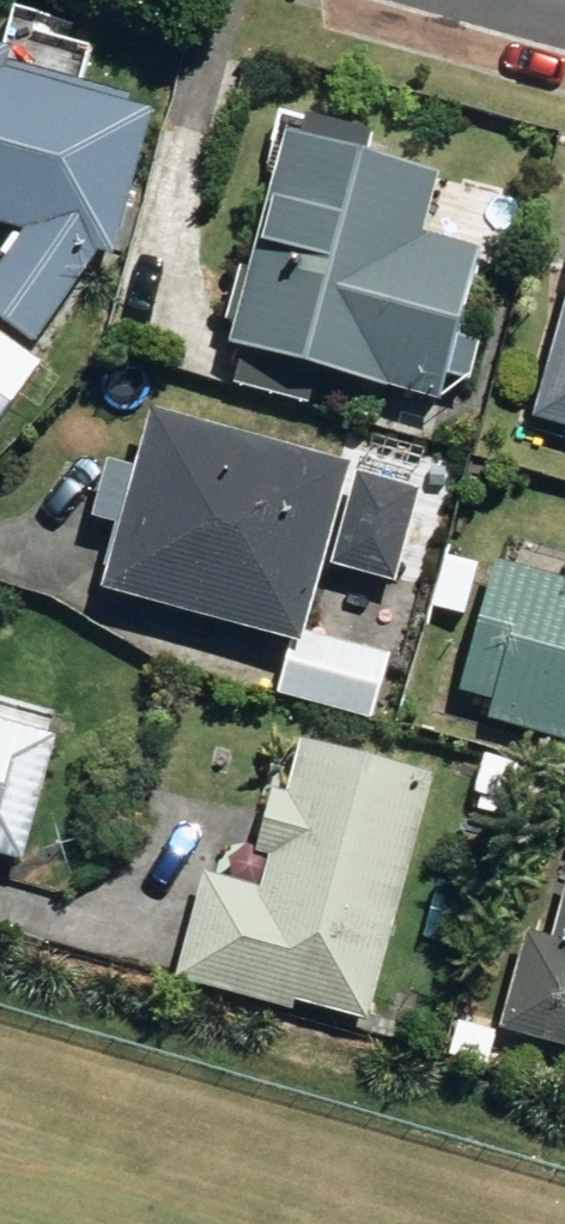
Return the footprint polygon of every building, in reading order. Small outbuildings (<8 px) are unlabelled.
[(17,354),(85,258),(100,263),(142,121),(0,79),(0,234),(12,237),(0,254),(0,342),(17,354)] [(222,349),(431,411),(475,263),(411,244),(429,184),(284,141),(222,349)] [(564,275),(523,427),(564,438),(564,275)] [(24,371),(0,353),(0,403),(24,371)] [(257,701),(355,729),(374,660),(292,638),(310,571),(381,591),(407,496),(339,477),(341,474),(140,417),(123,475),(93,468),(78,522),(108,530),(90,595),(272,646),(257,701)] [(564,752),(564,560),(562,559),(553,591),(487,572),(444,717),(564,752)] [(416,615),(447,623),(461,573),(430,564),(416,615)] [(9,871),(46,745),(0,732),(0,868),(9,871)] [(279,1008),(352,1029),(420,785),(287,748),(271,804),(260,800),(243,862),(254,866),(247,894),(194,879),(164,985),(277,1017),(279,1008)] [(456,797),(487,808),(499,773),(468,761),(456,797)] [(550,946),(517,936),(495,1023),(492,1035),(510,1039),(564,1054),(564,889),(550,946)] [(481,1074),(488,1049),(492,1039),(473,1033),(452,1025),(441,1061),(481,1074)]
